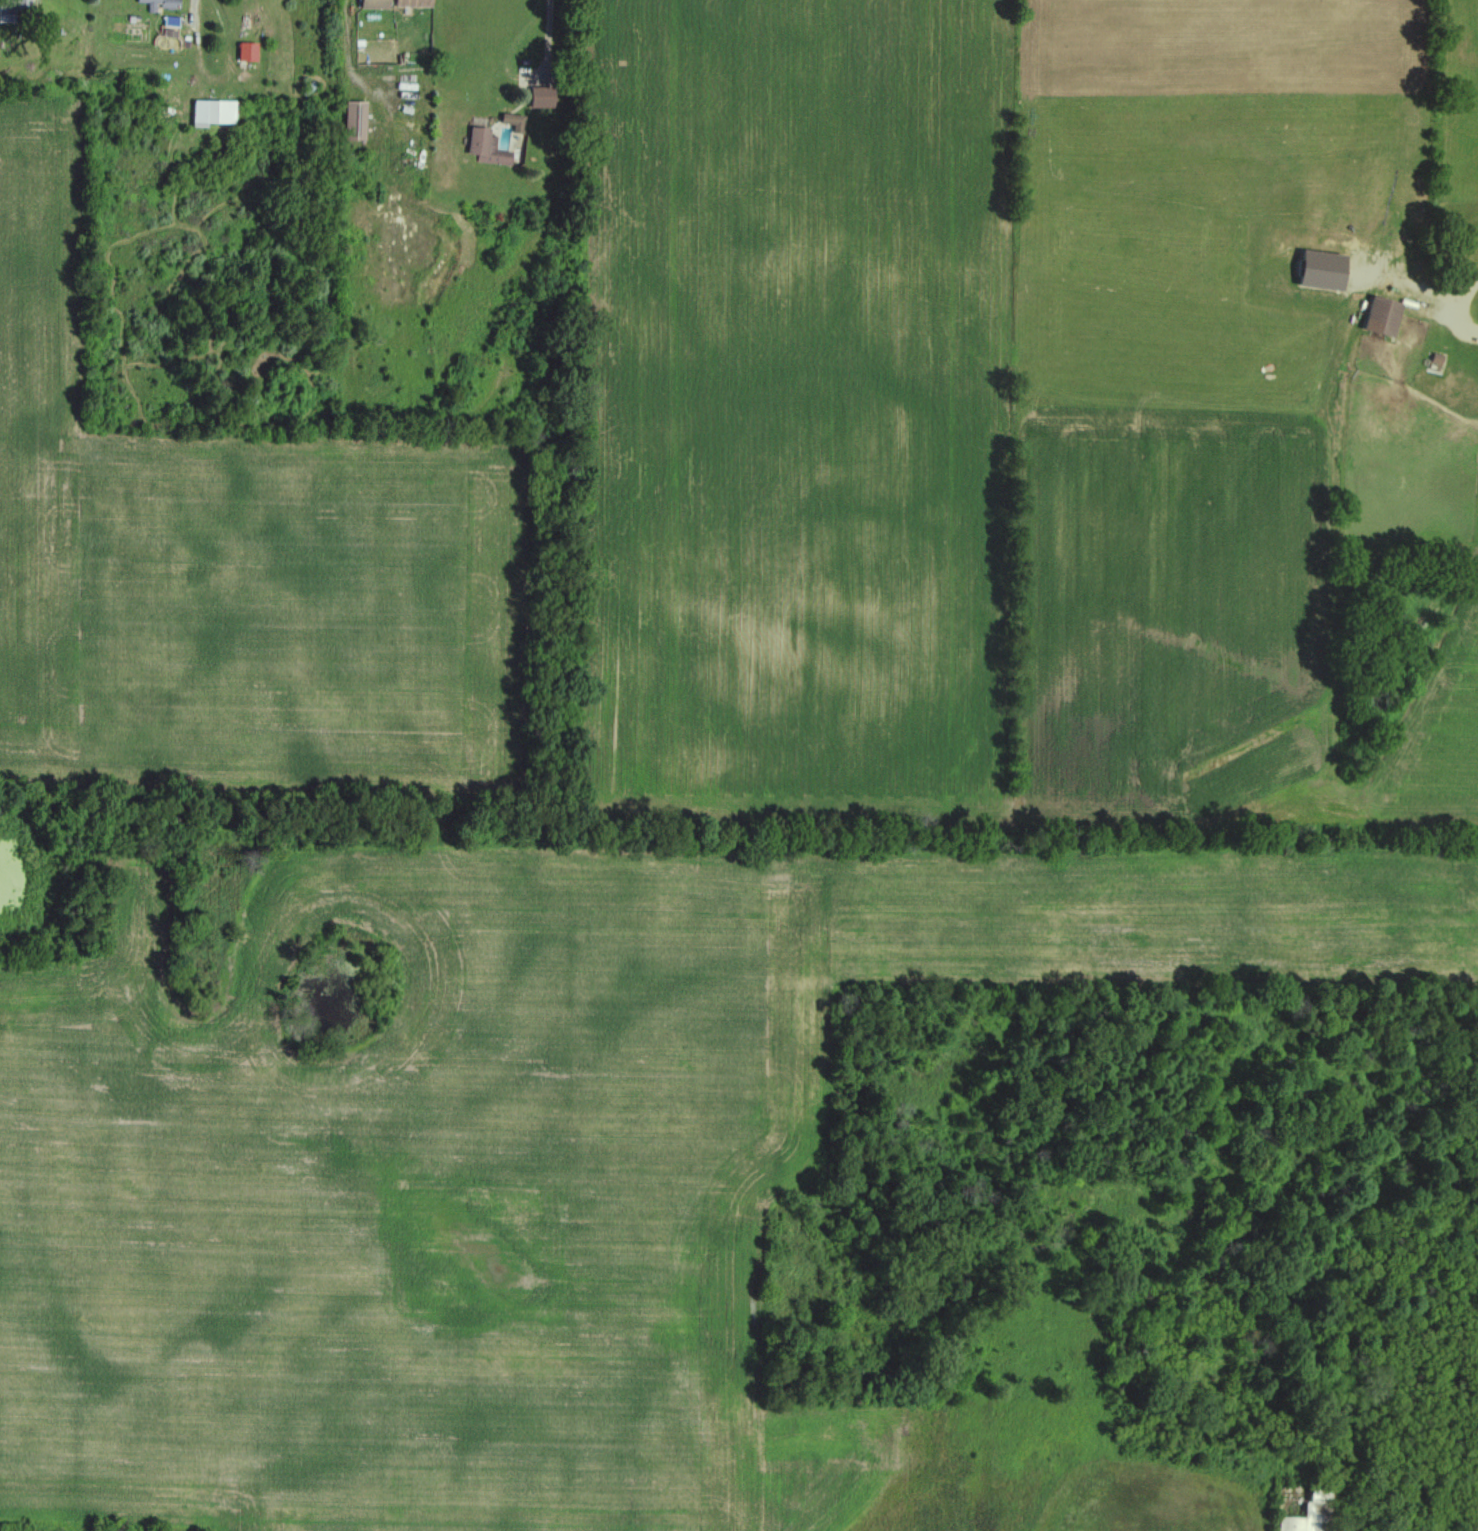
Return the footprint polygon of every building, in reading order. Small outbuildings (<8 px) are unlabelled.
[(25,13),(25,0),(0,0),(0,13),(25,13)] [(133,4),(142,4),(142,11),(178,12),(178,0),(133,0),(133,4)] [(353,9),(382,9),(382,0),(353,0),(353,9)] [(253,44),(235,44),(235,61),(253,61),(253,44)] [(230,126),(231,101),(187,100),(187,126),(230,126)] [(337,141),(359,141),(359,102),(337,102),(337,141)] [(461,159),(509,164),(510,151),(497,150),(499,130),(512,131),(510,146),(518,146),(521,118),(494,115),(492,128),(464,125),(461,159)] [(1397,305),(1365,296),(1356,332),(1387,340),(1397,305)] [(1325,1482),(1302,1481),(1300,1519),(1271,1517),(1271,1530),(1323,1530),(1325,1482)]
